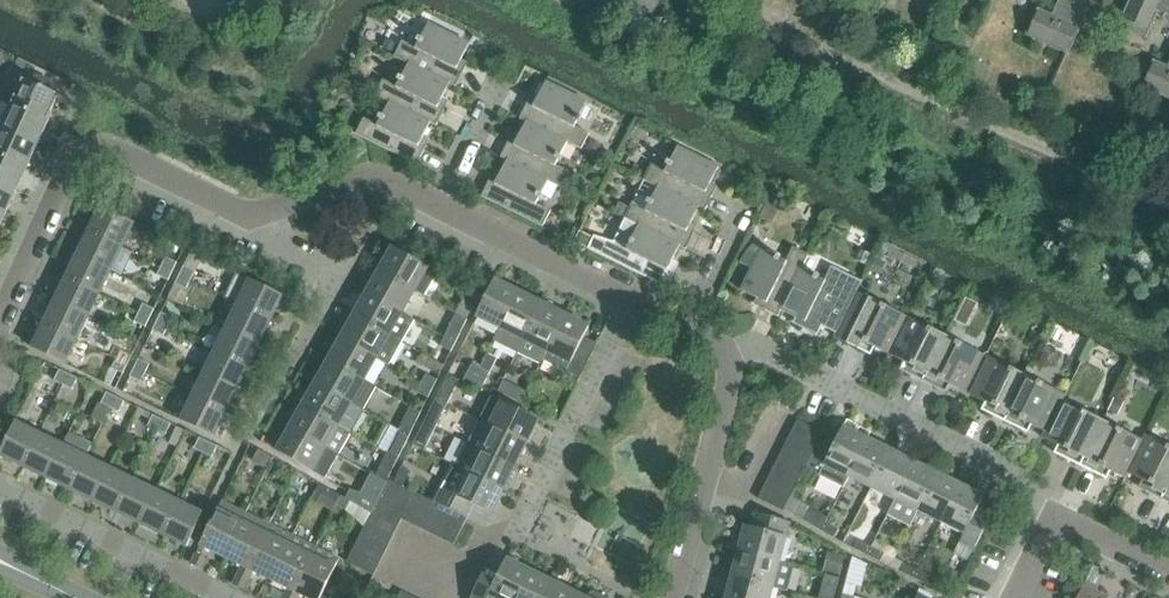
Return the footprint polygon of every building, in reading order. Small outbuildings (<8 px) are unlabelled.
[(606,12),(608,6),(650,23),(660,0),(578,0),(606,12)] [(1054,18),(1039,12),(1026,39),(1068,58),(1094,0),(1063,0),(1054,18)] [(1120,30),(1146,41),(1159,12),(1168,17),(1168,0),(1133,0),(1120,30)] [(395,57),(409,64),(410,63),(451,84),(450,84),(456,87),(457,85),(466,82),(463,74),(464,72),(458,69),(470,44),(429,24),(417,48),(403,41),(395,57)] [(388,40),(383,51),(392,55),(398,45),(388,40)] [(1155,62),(1143,90),(1168,102),(1168,69),(1155,62)] [(376,95),(390,102),(431,122),(431,123),(437,126),(445,110),(439,107),(450,84),(451,84),(410,63),(409,64),(398,87),(384,80),(380,87),(377,92),(376,95)] [(12,103),(49,120),(60,96),(51,91),(54,85),(52,82),(39,76),(35,77),(33,83),(23,79),(12,103)] [(369,88),(377,92),(380,87),(371,82),(369,88)] [(568,142),(582,149),(590,134),(576,127),(588,102),(547,82),(535,106),(528,103),(521,119),(527,122),(527,121),(568,142)] [(390,102),(378,125),(364,118),(357,134),(418,164),(426,149),(419,146),(431,123),(431,122),(390,102)] [(12,103),(1,127),(38,144),(49,120),(12,103)] [(556,165),(568,142),(527,121),(527,122),(515,145),(509,142),(502,158),(508,161),(508,160),(549,180),(549,181),(563,188),(570,172),(556,165)] [(0,130),(0,155),(27,167),(38,144),(1,127),(0,130)] [(587,149),(599,155),(603,146),(591,140),(587,149)] [(700,207),(699,208),(706,211),(713,195),(707,192),(719,167),(678,147),(666,172),(652,165),(644,180),(658,187),(659,187),(700,207)] [(16,191),(27,167),(0,155),(0,183),(16,191)] [(482,196),(544,227),(551,211),(537,204),(549,181),(549,180),(508,160),(508,161),(496,184),(490,181),(482,196)] [(688,231),(699,208),(700,207),(659,187),(658,187),(644,180),(631,207),(621,202),(615,214),(625,219),(639,226),(640,225),(681,246),(680,246),(686,249),(694,234),(688,231)] [(5,214),(16,191),(0,183),(0,212),(5,214)] [(781,205),(769,200),(761,218),(773,224),(781,205)] [(134,223),(102,207),(90,231),(123,247),(134,223)] [(680,246),(681,246),(640,225),(639,226),(625,219),(614,242),(595,235),(588,249),(667,288),(675,272),(669,269),(680,246)] [(564,237),(575,242),(580,231),(570,226),(564,237)] [(123,247),(90,231),(79,255),(111,270),(123,247)] [(782,310),(781,310),(801,269),(802,269),(809,255),(794,247),(787,262),(762,249),(753,246),(747,253),(742,263),(753,268),(742,290),(766,303),(763,309),(779,317),(782,310)] [(438,272),(394,247),(380,271),(425,296),(438,272)] [(111,270),(79,255),(68,278),(100,294),(111,270)] [(162,266),(173,272),(178,263),(166,257),(162,266)] [(885,264),(874,259),(868,271),(879,277),(885,264)] [(173,272),(162,266),(158,275),(169,281),(173,272)] [(180,275),(191,281),(196,272),(184,266),(180,275)] [(781,310),(782,310),(805,322),(802,328),(817,336),(848,274),(832,267),(825,281),(802,269),(801,269),(781,310)] [(380,271),(368,293),(403,313),(415,291),(380,271)] [(283,296),(237,273),(225,297),(271,320),(283,296)] [(191,281),(180,275),(176,284),(187,290),(191,281)] [(100,294),(68,278),(56,301),(89,317),(100,294)] [(519,292),(495,280),(477,316),(501,328),(519,292)] [(475,305),(479,296),(468,291),(464,300),(475,305)] [(518,352),(524,340),(542,304),(519,292),(501,328),(495,341),(518,352)] [(875,348),(890,355),(908,317),(857,292),(835,337),(872,355),(875,348)] [(368,293),(355,316),(400,341),(413,319),(403,313),(368,293)] [(271,320),(225,297),(225,298),(239,305),(228,327),(260,343),(271,320)] [(967,299),(961,310),(972,315),(977,304),(967,299)] [(89,317),(56,301),(45,324),(77,340),(89,317)] [(144,304),(139,313),(150,318),(155,309),(144,304)] [(518,352),(541,364),(543,360),(565,315),(542,304),(524,340),(518,352)] [(961,311),(954,324),(962,327),(968,314),(961,311)] [(135,322),(146,327),(150,318),(139,313),(135,322)] [(162,313),(157,322),(168,327),(173,318),(162,313)] [(590,327),(565,315),(543,360),(580,379),(598,344),(584,337),(590,327)] [(355,316),(342,338),(377,358),(387,364),(400,341),(355,316)] [(908,317),(890,355),(904,362),(900,370),(924,381),(946,336),(908,317)] [(153,331),(164,336),(168,327),(157,322),(153,331)] [(77,340),(45,324),(33,348),(66,364),(77,340)] [(260,343),(228,327),(217,350),(249,366),(260,343)] [(449,328),(445,337),(456,343),(461,334),(449,328)] [(946,336),(924,381),(947,393),(951,385),(966,392),(984,355),(946,336)] [(456,343),(445,337),(441,346),(452,352),(456,343)] [(329,361),(364,380),(377,358),(342,338),(329,361)] [(121,350),(117,359),(128,365),(132,356),(121,350)] [(249,366),(217,350),(205,374),(237,389),(249,366)] [(982,410),(1005,422),(1028,376),(990,357),(971,395),(986,402),(982,410)] [(112,368),(123,374),(128,365),(117,359),(112,368)] [(139,359),(135,368),(146,373),(150,364),(139,359)] [(317,383),(362,409),(374,386),(364,380),(329,361),(317,383)] [(466,376),(475,380),(481,369),(472,365),(466,376)] [(130,377),(141,382),(146,373),(135,368),(130,377)] [(481,369),(475,380),(484,385),(490,374),(481,369)] [(55,381),(64,385),(69,374),(60,370),(55,381)] [(69,374),(64,385),(73,390),(78,378),(69,374)] [(237,389),(205,374),(194,397),(226,413),(237,389)] [(427,374),(422,383),(433,389),(438,380),(427,374)] [(448,375),(437,399),(448,404),(459,380),(448,375)] [(1066,395),(1028,376),(1005,422),(1029,433),(1032,425),(1046,432),(1063,400),(1066,395)] [(527,392),(518,388),(504,381),(499,391),(512,399),(522,403),(527,392)] [(304,406),(349,431),(362,409),(317,383),(304,406)] [(433,389),(422,383),(418,392),(429,398),(433,389)] [(102,403),(111,408),(116,397),(107,392),(102,403)] [(116,397),(111,408),(120,412),(125,401),(116,397)] [(226,413),(194,397),(182,421),(214,437),(226,413)] [(481,421),(527,443),(539,419),(493,397),(481,421)] [(436,427),(448,404),(437,399),(425,422),(436,427)] [(1124,404),(1115,399),(1108,413),(1117,417),(1124,404)] [(1063,400),(1044,438),(1059,446),(1055,453),(1078,465),(1101,419),(1063,400)] [(291,428),(338,455),(351,432),(349,431),(304,406),(291,428)] [(411,406),(399,430),(410,435),(422,412),(411,406)] [(153,415),(148,426),(157,431),(163,419),(153,415)] [(163,419),(157,431),(166,435),(172,424),(163,419)] [(817,446),(824,433),(798,420),(792,434),(817,446)] [(469,444),(515,467),(527,443),(481,421),(469,444)] [(425,422),(414,445),(425,451),(436,427),(425,422)] [(1106,422),(1084,468),(1108,479),(1111,472),(1126,479),(1129,473),(1144,441),(1106,422)] [(16,423),(0,455),(24,466),(40,434),(16,423)] [(811,458),(849,477),(868,438),(844,426),(840,435),(826,428),(824,433),(817,446),(811,458)] [(186,431),(177,427),(169,443),(178,448),(186,431)] [(325,478),(338,455),(291,428),(278,451),(325,478)] [(410,435),(399,430),(388,452),(399,459),(410,435)] [(40,434),(24,466),(47,478),(63,446),(40,434)] [(785,447),(811,459),(811,458),(817,446),(792,434),(785,447)] [(1147,435),(1144,441),(1129,473),(1143,480),(1139,488),(1162,500),(1168,486),(1168,446),(1147,435)] [(262,442),(273,448),(276,444),(265,437),(262,442)] [(200,438),(195,449),(204,453),(209,442),(200,438)] [(891,450),(868,438),(849,477),(872,488),(891,450)] [(209,442),(204,453),(213,458),(218,446),(209,442)] [(515,467),(469,444),(458,467),(504,490),(515,467)] [(63,446),(47,478),(71,489),(86,457),(63,446)] [(779,460),(804,472),(811,459),(785,447),(779,460)] [(272,456),(259,449),(253,461),(265,468),(272,456)] [(872,488),(895,500),(914,461),(891,450),(872,488)] [(388,452),(376,476),(387,482),(388,479),(399,459),(388,452)] [(86,457),(71,489),(94,501),(110,468),(86,457)] [(772,473),(798,485),(804,472),(779,460),(772,473)] [(911,526),(919,511),(938,473),(914,461),(895,500),(888,515),(911,526)] [(504,490),(458,467),(453,464),(435,502),(442,506),(454,512),(466,518),(473,504),(492,514),(504,490)] [(110,468),(94,501),(117,512),(133,480),(110,468)] [(402,468),(396,480),(405,485),(411,472),(402,468)] [(297,484),(302,473),(296,470),(291,481),(297,484)] [(373,510),(387,482),(376,476),(371,473),(361,492),(353,490),(349,496),(373,510)] [(772,473),(765,486),(791,498),(798,485),(772,473)] [(938,473),(919,511),(942,523),(961,484),(938,473)] [(373,510),(372,513),(367,523),(394,537),(402,520),(388,479),(387,482),(373,510)] [(388,479),(402,520),(415,526),(429,499),(388,479)] [(133,480),(117,512),(141,523),(156,491),(133,480)] [(942,523),(966,535),(962,542),(975,549),(992,516),(978,509),(985,496),(961,484),(942,523)] [(337,505),(341,496),(342,495),(325,486),(317,502),(334,510),(337,505)] [(759,499),(785,512),(791,498),(765,486),(759,499)] [(156,491),(141,523),(164,535),(179,502),(156,491)] [(352,502),(341,496),(337,505),(347,510),(352,502)] [(429,499),(415,526),(428,532),(442,506),(435,502),(429,499)] [(188,546),(203,514),(179,502),(164,535),(188,546)] [(201,546),(225,557),(246,514),(222,502),(201,546)] [(442,506),(428,532),(441,539),(454,512),(442,506)] [(802,519),(821,531),(829,517),(810,507),(802,519)] [(454,512),(441,539),(454,545),(468,518),(466,518),(454,512)] [(751,527),(746,526),(739,552),(780,563),(791,522),(755,513),(751,527)] [(225,557),(243,566),(248,569),(269,525),(246,514),(225,557)] [(394,537),(367,523),(360,536),(387,550),(394,537)] [(839,530),(826,523),(821,531),(834,538),(839,530)] [(253,571),(271,580),(293,537),(269,525),(248,569),(243,566),(238,575),(249,581),(253,571)] [(387,550),(360,536),(354,549),(381,563),(387,550)] [(293,537),(271,580),(289,589),(295,592),(316,548),(293,537)] [(854,549),(867,556),(871,547),(858,541),(854,549)] [(884,554),(871,547),(867,556),(880,562),(884,554)] [(300,594),(307,597),(321,597),(340,560),(316,548),(295,592),(289,589),(285,597),(298,597),(300,594)] [(381,563),(354,549),(347,563),(375,576),(381,563)] [(841,573),(846,554),(830,549),(825,568),(841,573)] [(794,566),(780,563),(739,552),(732,577),(774,588),(788,591),(794,566)] [(192,564),(202,570),(207,560),(196,555),(192,564)] [(531,571),(507,559),(502,569),(489,563),(472,597),(518,597),(531,571)] [(900,572),(913,579),(918,570),(904,564),(900,572)] [(931,577),(918,570),(913,579),(927,585),(931,577)] [(518,597),(547,597),(548,595),(554,583),(531,571),(518,597)] [(234,585),(244,590),(249,581),(238,575),(234,585)] [(827,575),(822,597),(835,597),(840,578),(827,575)] [(727,597),(771,597),(774,588),(732,577),(727,597)] [(548,595),(547,597),(576,597),(578,594),(554,583),(548,595)] [(1110,597),(1085,586),(1079,597),(1110,597)]
